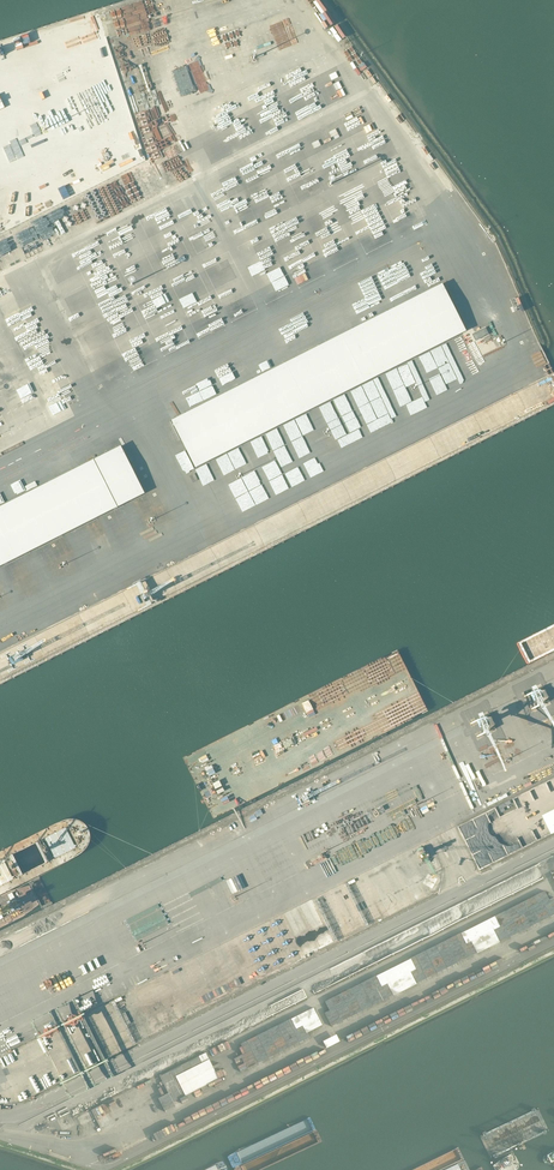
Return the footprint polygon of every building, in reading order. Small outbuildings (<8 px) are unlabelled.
[(336,256),(347,251),(344,245),(334,250),(336,256)] [(441,285),(171,421),(195,467),(465,331),(441,285)] [(488,334),(485,328),(472,335),(475,341),(488,334)] [(0,507),(0,565),(144,492),(120,446),(90,461),(0,507)] [(550,833),(553,831),(553,809),(542,814),(550,833)] [(363,843),(346,844),(337,823),(333,825),(333,829),(324,829),(325,830),(330,830),(326,832),(326,833),(334,851),(348,845),(350,849),(363,843)] [(502,896),(505,894),(506,896),(545,879),(541,871),(499,889),(502,896)] [(398,891),(399,895),(400,895),(403,902),(408,900),(404,889),(398,891)] [(461,930),(467,945),(470,944),(471,946),(474,945),(476,950),(553,917),(553,898),(550,899),(547,893),(461,930)] [(413,962),(324,997),(330,1011),(325,1012),(330,1024),(385,1002),(382,995),(384,995),(390,993),(391,995),(417,985),(412,972),(418,970),(417,966),(416,966),(414,962),(413,962)] [(338,972),(310,984),(314,992),(346,978),(344,972),(339,974),(338,972)] [(267,1016),(308,999),(304,990),(263,1007),(267,1016)] [(174,996),(141,1011),(151,1033),(184,1018),(174,996)] [(25,1004),(28,1009),(43,1002),(41,997),(25,1004)] [(315,1008),(284,1021),(290,1035),(285,1037),(284,1034),(272,1039),(274,1044),(270,1046),(271,1049),(268,1050),(270,1055),(295,1045),(294,1042),(297,1041),(298,1042),(310,1037),(307,1032),(322,1025),(315,1008)] [(15,1034),(21,1032),(29,1028),(27,1023),(12,1030),(15,1034)] [(338,1035),(324,1040),(327,1047),(340,1042),(338,1035)] [(179,1097),(219,1080),(208,1053),(160,1074),(169,1093),(159,1097),(163,1107),(181,1100),(179,1097)] [(78,1117),(81,1124),(95,1118),(92,1111),(78,1117)] [(47,1119),(36,1124),(38,1128),(49,1122),(47,1119)]
